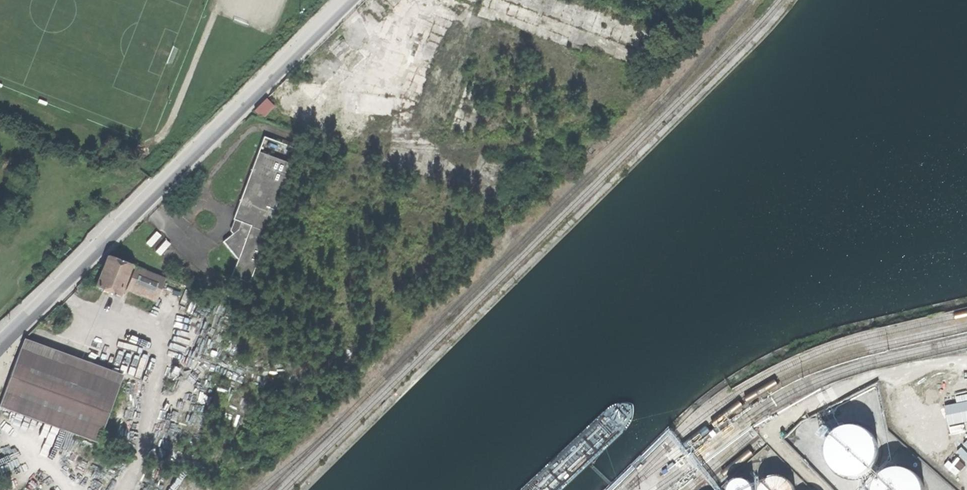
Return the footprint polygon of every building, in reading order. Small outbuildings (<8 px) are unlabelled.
[(288,83),(253,119),(262,122),(275,111),(272,107),(275,104),(291,118),(295,115),(299,119),(314,123),(324,113),(316,103),(313,106),(288,83)] [(395,98),(337,95),(336,116),(394,119),(395,98)] [(266,141),(260,155),(295,168),(300,154),(266,141)] [(236,236),(226,246),(240,264),(234,280),(251,286),(295,168),(260,155),(249,186),(235,223),(240,225),(236,236)] [(122,299),(133,269),(109,261),(104,276),(98,291),(122,299)] [(138,271),(130,295),(158,305),(167,281),(138,271)] [(12,381),(1,412),(100,446),(121,385),(23,351),(12,381)] [(863,478),(871,472),(876,464),(879,454),(876,444),(871,436),(862,430),(853,429),(843,431),(835,436),(830,444),(828,454),(829,463),(835,472),(843,478),(853,480),(863,478)] [(772,473),(775,471),(777,468),(779,463),(778,458),(775,455),(772,452),(767,452),(763,453),(760,455),(758,458),(756,463),(757,466),(760,471),(763,473),(767,474),(772,473)] [(955,474),(965,467),(958,456),(947,463),(955,474)] [(923,484),(918,476),(909,471),(900,469),(890,471),(882,476),(877,484),(876,489),(925,489),(923,484)] [(796,488),(792,482),(786,478),(779,477),(773,478),(767,482),(763,488),(762,489),(796,489),(796,488)]
